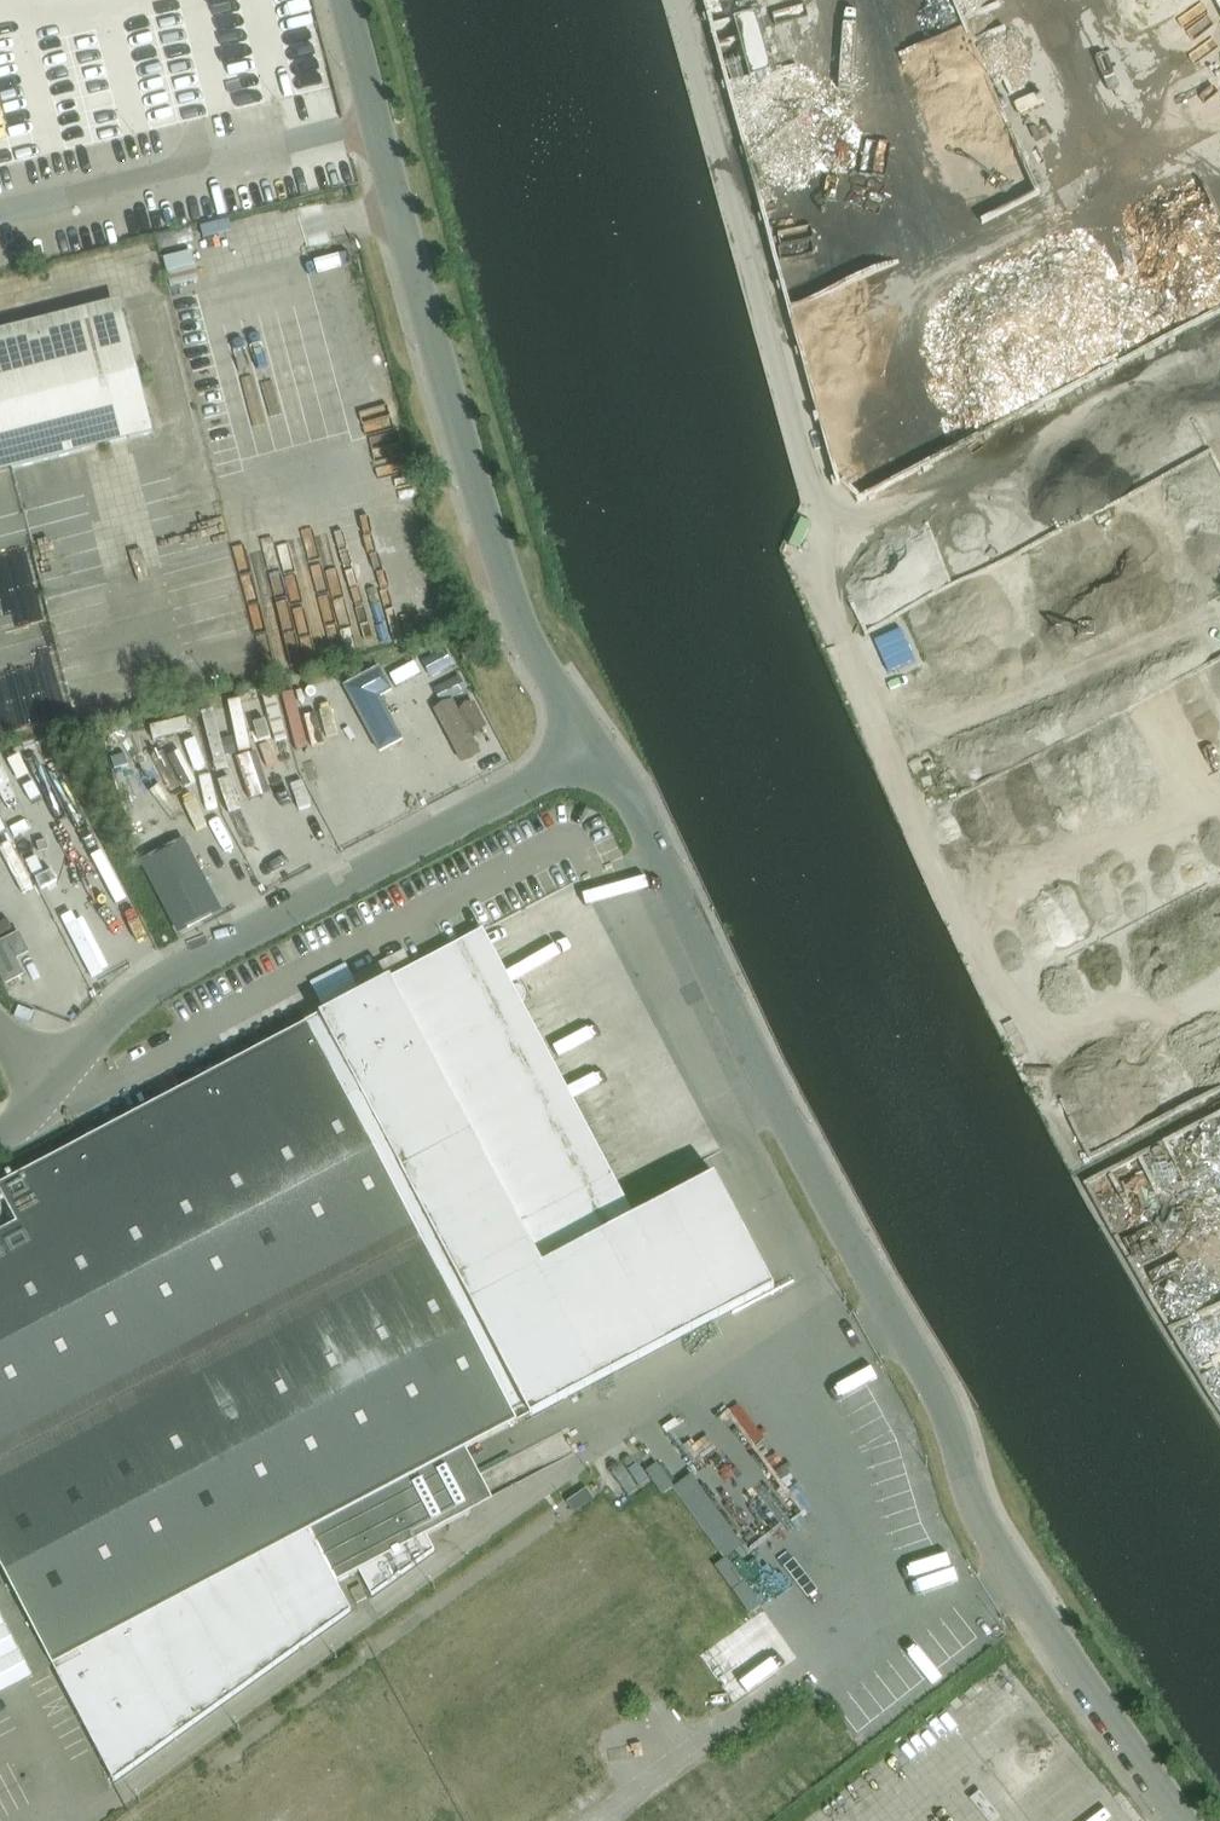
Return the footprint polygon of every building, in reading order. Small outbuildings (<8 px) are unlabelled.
[(154,51),(121,55),(122,67),(156,63),(154,51)] [(164,259),(171,287),(198,281),(192,253),(164,259)] [(157,429),(126,311),(0,344),(0,471),(157,429)] [(878,441),(878,408),(838,407),(837,441),(878,441)] [(453,665),(445,651),(427,660),(435,675),(453,665)] [(442,704),(466,692),(459,677),(435,690),(442,704)] [(518,1423),(774,1289),(714,1175),(634,1217),(483,930),(307,1024),(518,1423)] [(352,979),(345,966),(312,984),(324,1007),(409,962),(403,951),(352,979)] [(0,1233),(0,1628),(26,1615),(54,1667),(115,1782),(352,1611),(334,1587),(356,1575),(372,1597),(435,1551),(427,1537),(471,1513),(444,1462),(518,1423),(307,1024),(101,1132),(0,1185),(0,1193),(16,1225),(0,1233)] [(14,1690),(54,1667),(26,1615),(0,1628),(0,1696),(14,1690)]
